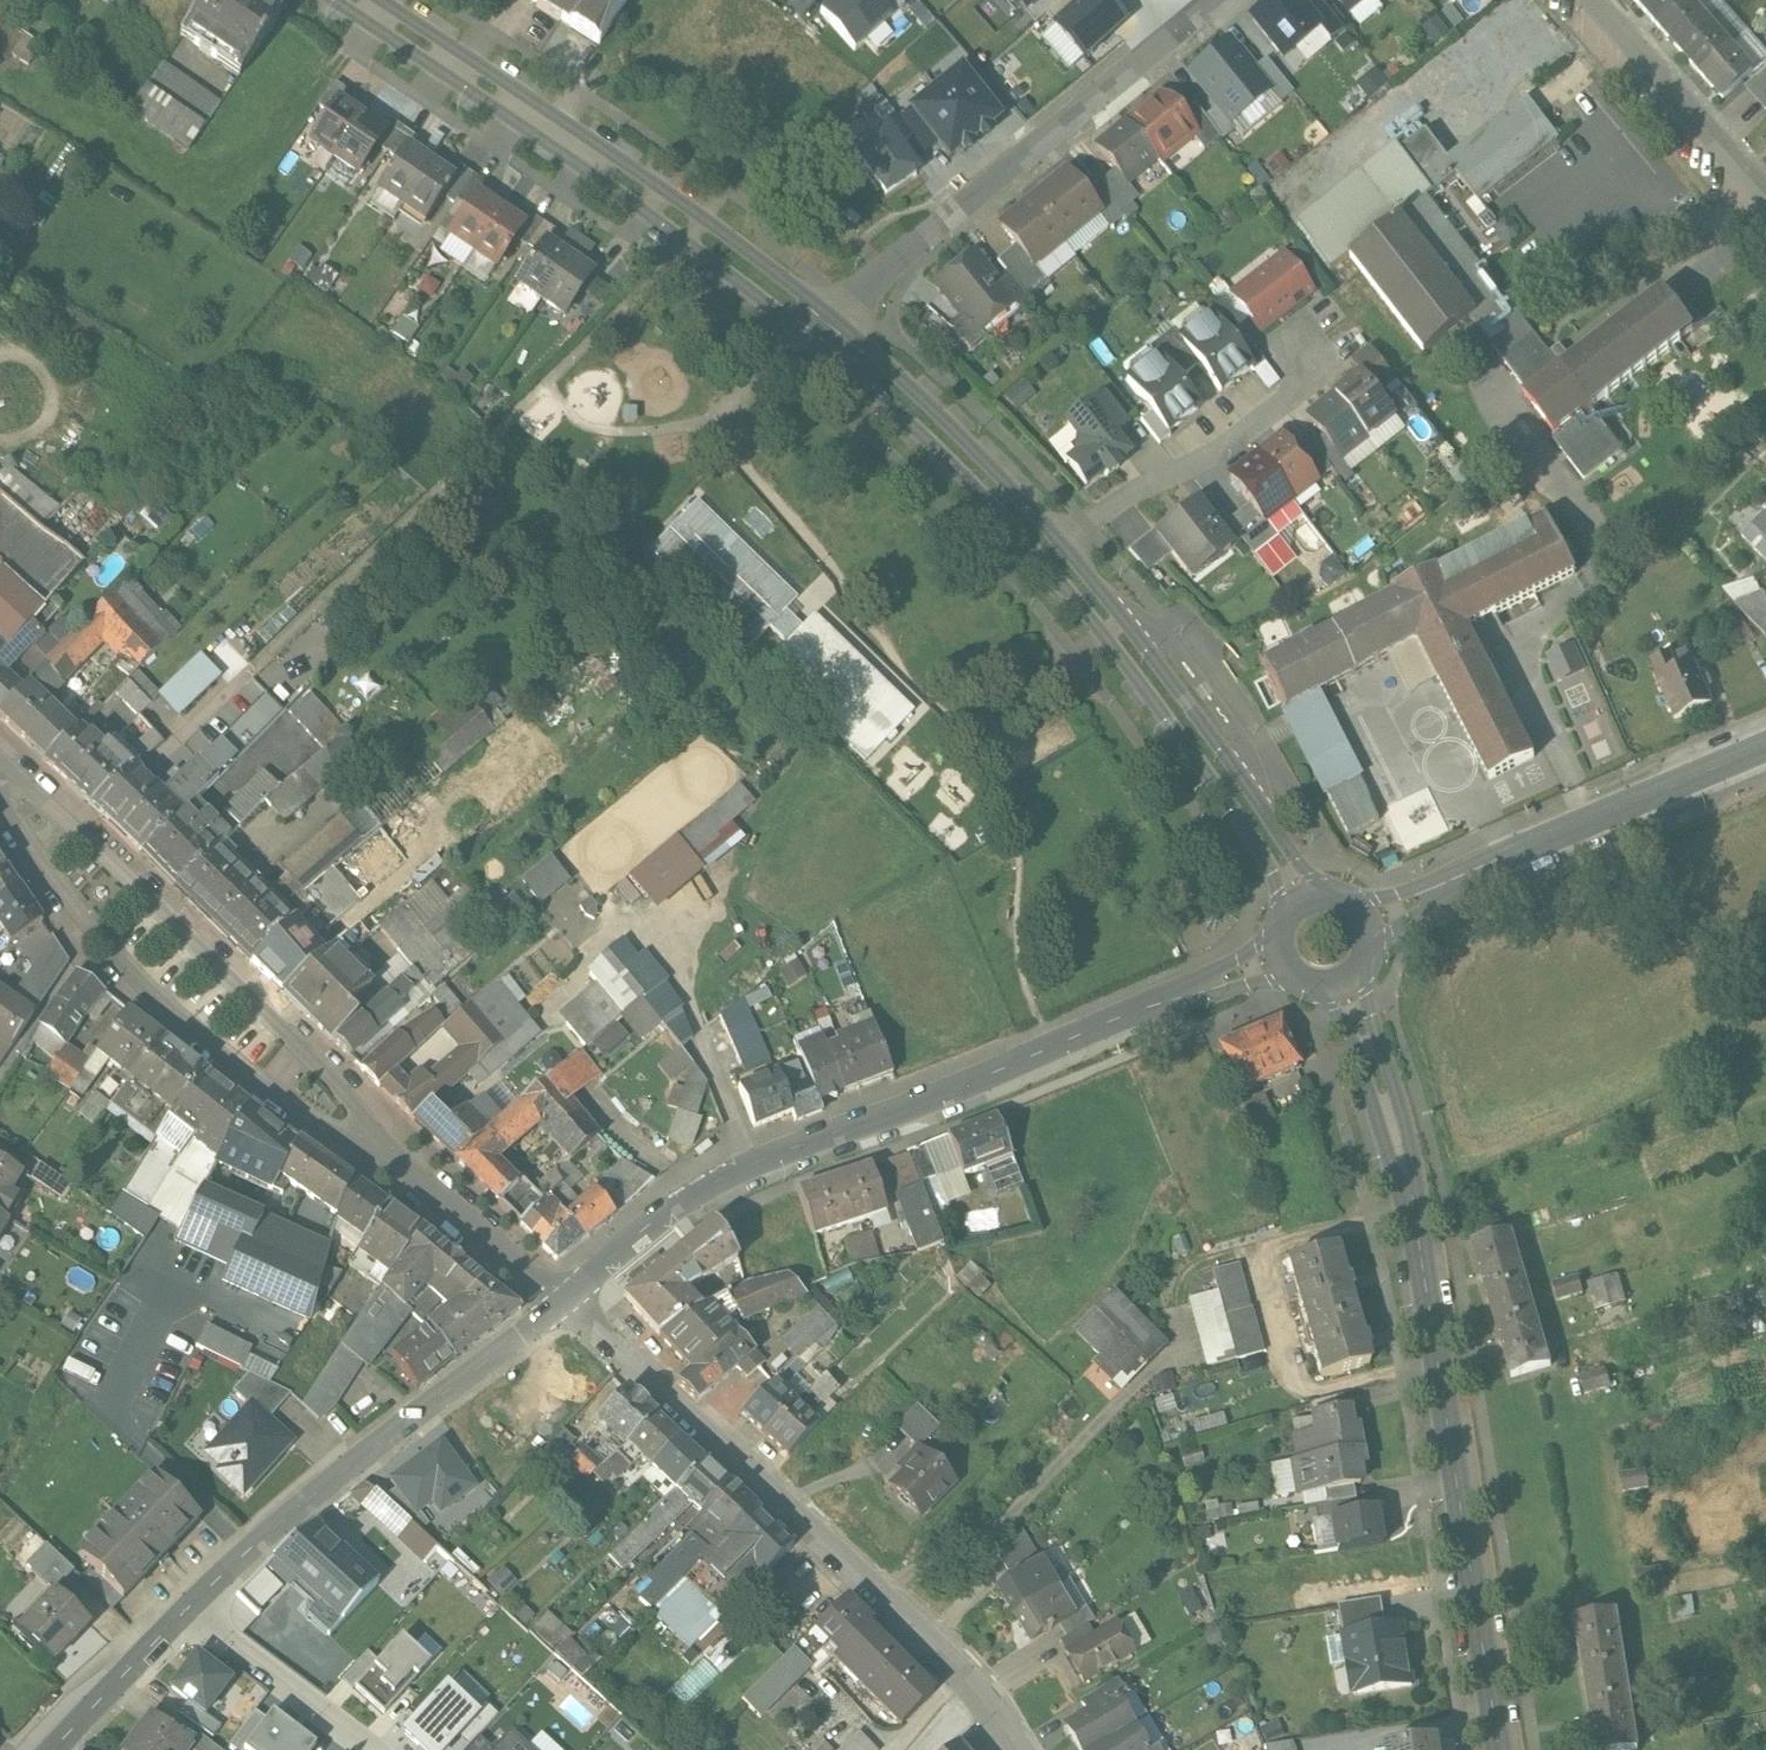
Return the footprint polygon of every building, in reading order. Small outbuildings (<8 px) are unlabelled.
[(179,38),(237,78),(279,17),(255,0),(206,0),(179,38)] [(558,22),(572,0),(524,0),(558,22)] [(558,22),(596,47),(626,0),(572,0),(558,22)] [(855,49),(904,5),(900,0),(834,0),(821,12),(855,49)] [(1025,12),(1039,0),(1015,0),(1025,12)] [(1035,23),(1046,13),(1060,0),(1039,0),(1025,12),(1035,23)] [(1046,13),(1056,24),(1084,0),(1060,0),(1046,13)] [(1056,24),(1056,25),(1083,57),(1124,20),(1106,0),(1084,0),(1056,24)] [(1322,25),(1306,6),(1301,0),(1278,0),(1277,1),(1276,0),(1271,0),(1266,4),(1269,7),(1253,20),(1284,57),(1320,27),(1322,25)] [(1306,6),(1322,25),(1320,27),(1331,40),(1346,28),(1322,0),(1313,0),(1306,6)] [(1349,10),(1362,0),(1340,0),(1349,10)] [(1682,0),(1633,0),(1632,1),(1631,2),(1652,27),(1683,1),(1682,0)] [(1704,25),(1683,1),(1652,27),(1674,53),(1704,25)] [(1704,25),(1674,53),(1696,78),(1727,51),(1704,25)] [(41,45),(26,36),(13,56),(28,66),(41,45)] [(1231,121),(1269,89),(1229,40),(1191,72),(1231,121)] [(1727,51),(1696,78),(1716,101),(1747,74),(1727,51)] [(961,70),(988,103),(1000,92),(973,61),(961,70)] [(219,105),(161,66),(147,88),(203,128),(219,105)] [(988,103),(961,70),(936,90),(975,138),(979,134),(982,138),(991,131),(988,127),(999,118),(988,103)] [(1741,91),(1751,103),(1765,89),(1765,77),(1762,72),(1741,91)] [(347,91),(334,82),(318,106),(330,114),(338,102),(340,102),(347,91)] [(203,128),(147,88),(130,111),(188,151),(203,128)] [(1751,103),(1760,113),(1765,108),(1765,89),(1751,103)] [(964,152),(973,145),(970,141),(975,138),(936,90),(911,109),(938,143),(950,158),(961,148),(964,152)] [(1159,97),(1127,123),(1159,162),(1191,135),(1193,133),(1180,116),(1175,110),(1172,112),(1159,97)] [(1396,144),(1293,223),(1331,271),(1350,256),(1394,222),(1392,219),(1404,210),(1406,213),(1427,197),(1429,200),(1457,173),(1479,201),(1559,139),(1527,97),(1447,159),(1426,130),(1400,150),(1396,144)] [(340,102),(338,102),(330,114),(311,143),(333,158),(361,117),(340,102)] [(886,127),(900,147),(911,139),(887,104),(876,112),(886,127)] [(1220,137),(1195,105),(1180,116),(1193,133),(1191,135),(1204,150),(1220,137)] [(923,154),(938,143),(911,109),(899,119),(923,154)] [(382,131),(361,117),(333,158),(356,173),(375,145),(383,132),(382,131)] [(403,129),(390,120),(382,131),(383,132),(375,145),(386,153),(403,129)] [(1155,159),(1126,124),(1098,147),(1115,168),(1126,182),(1155,159)] [(900,147),(886,127),(855,148),(886,192),(917,171),(900,147)] [(403,129),(386,153),(398,162),(407,149),(408,149),(416,138),(403,129)] [(408,149),(407,149),(398,162),(380,190),(402,205),(430,164),(408,149)] [(453,178),(431,163),(430,164),(402,205),(401,206),(425,223),(442,197),(444,195),(445,195),(448,191),(446,191),(454,179),(453,178)] [(472,176),(460,167),(453,178),(454,179),(446,191),(448,191),(445,195),(444,195),(442,197),(453,204),(456,199),(472,176)] [(1115,168),(1096,184),(1122,215),(1141,200),(1126,182),(1115,168)] [(1065,174),(1030,202),(1063,242),(1097,214),(1098,214),(1082,195),(1065,174)] [(486,185),(472,176),(456,199),(468,208),(477,195),(478,196),(486,185)] [(1122,215),(1096,184),(1082,195),(1098,214),(1097,214),(1107,227),(1122,215)] [(478,196),(477,195),(468,208),(449,236),(471,251),(499,210),(478,196)] [(1429,200),(1427,197),(1406,213),(1404,210),(1392,219),(1394,222),(1350,256),(1425,353),(1470,317),(1491,344),(1522,320),(1429,200)] [(1063,242),(1030,202),(1001,226),(1016,244),(1034,266),(1035,265),(1063,242)] [(521,226),(499,210),(471,251),(495,267),(504,254),(505,254),(507,252),(505,251),(514,239),(522,226),(521,226)] [(541,223),(528,214),(521,226),(522,226),(514,239),(525,247),(541,223)] [(541,223),(525,247),(536,255),(544,243),(545,244),(554,232),(541,223)] [(536,255),(529,265),(528,264),(526,267),(528,268),(517,284),(539,300),(579,241),(569,234),(560,247),(560,249),(555,250),(545,244),(544,243),(536,255)] [(579,241),(539,300),(562,315),(590,274),(579,267),(578,262),(580,261),(590,248),(579,241)] [(1034,266),(1016,244),(997,260),(1009,274),(1022,290),(1042,274),(1035,265),(1034,266)] [(997,284),(974,255),(937,285),(963,317),(976,332),(977,332),(1000,313),(1004,317),(1010,318),(1015,313),(1016,306),(997,284)] [(1283,257),(1232,296),(1249,318),(1260,331),(1311,292),(1283,257)] [(1027,297),(1009,274),(997,284),(1016,306),(1027,297)] [(1232,296),(1223,284),(1212,293),(1238,326),(1249,318),(1232,296)] [(1528,392),(1524,396),(1554,435),(1555,436),(1590,408),(1693,329),(1662,289),(1567,362),(1528,392)] [(1234,347),(1209,316),(1180,339),(1179,339),(1199,364),(1220,392),(1250,368),(1234,347)] [(976,332),(963,317),(952,326),(970,349),(983,339),(977,332),(976,332)] [(1522,320),(1491,344),(1528,392),(1567,362),(1556,347),(1548,353),(1522,320)] [(1199,364),(1179,339),(1180,339),(1173,330),(1161,339),(1188,373),(1199,364)] [(1188,373),(1161,339),(1150,348),(1156,357),(1157,356),(1177,382),(1188,373)] [(1245,339),(1234,347),(1250,368),(1253,372),(1264,363),(1245,339)] [(1372,348),(1353,362),(1363,375),(1377,393),(1396,379),(1372,348)] [(1177,382),(1157,356),(1156,357),(1127,380),(1151,412),(1167,432),(1168,432),(1198,409),(1177,382)] [(1363,375),(1336,395),(1368,436),(1395,416),(1377,393),(1363,375)] [(1126,424),(1103,395),(1090,405),(1112,435),(1126,424)] [(1368,436),(1336,395),(1308,417),(1323,436),(1340,458),(1368,436)] [(1112,435),(1090,405),(1066,423),(1079,440),(1077,457),(1068,463),(1086,486),(1103,473),(1107,478),(1118,469),(1112,461),(1123,453),(1125,456),(1127,454),(1112,435)] [(1590,408),(1555,436),(1554,435),(1552,437),(1584,478),(1622,449),(1590,408)] [(1167,432),(1151,412),(1140,420),(1159,445),(1170,436),(1168,432),(1167,432)] [(1340,458),(1323,436),(1312,444),(1332,471),(1338,478),(1349,469),(1340,458)] [(1312,444),(1306,437),(1289,450),(1315,484),(1332,471),(1312,444)] [(1289,450),(1280,439),(1258,456),(1292,501),(1315,484),(1289,450)] [(1292,501),(1258,456),(1229,478),(1249,504),(1264,523),(1265,522),(1277,536),(1277,537),(1304,515),(1292,501)] [(0,478),(0,497),(39,529),(57,511),(8,470),(3,475),(0,478)] [(100,483),(88,495),(95,500),(106,500),(112,494),(100,483)] [(95,500),(123,523),(133,511),(112,494),(106,500),(95,500)] [(159,530),(173,517),(151,494),(137,508),(159,530)] [(1227,521),(1208,496),(1196,505),(1214,528),(1225,519),(1227,522),(1227,521)] [(39,529),(0,497),(0,568),(34,599),(39,603),(45,609),(86,565),(63,546),(39,529)] [(1195,504),(1183,513),(1182,512),(1169,522),(1170,524),(1157,533),(1156,534),(1171,553),(1186,573),(1206,557),(1211,563),(1230,548),(1214,528),(1196,505),(1195,504)] [(1264,523),(1249,504),(1227,521),(1227,522),(1253,555),(1277,537),(1277,536),(1265,522),(1264,523)] [(1735,542),(1765,574),(1765,513),(1735,542)] [(1533,757),(1466,628),(1575,572),(1546,518),(1438,573),(1437,571),(1394,593),(1395,596),(1260,665),(1284,710),(1313,695),(1419,641),(1490,779),(1533,757)] [(1154,530),(1128,550),(1147,572),(1171,553),(1156,534),(1157,533),(1154,530)] [(1733,596),(1763,592),(1761,579),(1731,582),(1733,596)] [(161,649),(112,597),(92,617),(107,633),(125,653),(139,669),(161,649)] [(1739,606),(1728,610),(1735,618),(1742,615),(1739,606)] [(869,758),(920,706),(819,608),(768,659),(869,758)] [(1735,618),(1758,641),(1765,638),(1765,619),(1761,608),(1742,615),(1735,618)] [(107,633),(92,617),(62,649),(37,674),(26,685),(42,701),(45,698),(107,633)] [(20,637),(5,652),(0,657),(0,712),(22,690),(4,671),(19,657),(41,634),(30,626),(20,637)] [(1743,631),(1734,635),(1740,651),(1749,647),(1743,631)] [(41,634),(19,657),(37,674),(62,649),(48,636),(46,638),(41,634)] [(139,669),(125,653),(108,682),(99,694),(95,698),(104,707),(117,695),(128,682),(139,669)] [(201,656),(159,696),(178,717),(220,676),(201,656)] [(1686,670),(1670,677),(1662,660),(1643,668),(1651,685),(1649,686),(1667,726),(1704,710),(1697,694),(1704,691),(1699,680),(1692,684),(1686,670)] [(150,705),(128,682),(117,695),(138,716),(150,705)] [(26,685),(22,690),(0,712),(0,716),(45,758),(63,744),(48,730),(59,718),(46,705),(42,701),(26,685)] [(331,711),(312,690),(289,713),(322,751),(343,732),(327,715),(331,711)] [(1358,779),(1313,695),(1284,710),(1328,794),(1358,779)] [(253,708),(200,761),(218,780),(271,726),(253,708)] [(468,709),(438,735),(457,757),(487,732),(468,709)] [(150,722),(128,742),(139,754),(144,759),(166,740),(150,722)] [(104,749),(82,728),(77,733),(63,744),(45,758),(68,780),(84,765),(86,767),(104,749)] [(343,732),(322,751),(341,772),(348,759),(350,746),(343,732)] [(115,738),(104,749),(86,767),(84,765),(68,780),(91,802),(135,766),(140,762),(135,758),(115,738)] [(341,772),(322,751),(302,770),(320,790),(341,772)] [(175,770),(157,787),(135,766),(91,802),(143,851),(185,812),(188,810),(218,780),(200,761),(183,778),(175,770)] [(278,788),(269,795),(265,800),(284,822),(320,790),(302,770),(278,788)] [(262,772),(234,801),(249,816),(265,800),(269,795),(278,788),(262,772)] [(1328,794),(1326,795),(1348,837),(1379,821),(1358,779),(1328,794)] [(1407,847),(1450,829),(1431,786),(1389,804),(1407,847)] [(200,822),(188,810),(185,812),(143,851),(176,885),(218,848),(223,843),(229,836),(207,815),(200,822)] [(712,813),(632,880),(655,907),(735,841),(712,813)] [(273,893),(223,843),(218,848),(176,885),(252,961),(296,921),(313,905),(304,893),(332,868),(360,844),(339,817),(323,830),(328,835),(285,872),(289,877),(273,893)] [(0,856),(0,897),(18,885),(0,856)] [(569,883),(550,856),(519,881),(538,908),(569,883)] [(332,868),(304,893),(313,905),(296,921),(312,939),(360,900),(342,880),(332,868)] [(619,880),(609,886),(620,907),(630,901),(619,880)] [(450,906),(432,883),(404,906),(422,929),(450,906)] [(11,941),(42,920),(20,887),(0,901),(0,925),(11,941)] [(485,909),(469,891),(450,906),(466,925),(485,909)] [(526,913),(514,897),(500,908),(514,924),(526,913)] [(377,928),(397,951),(422,929),(404,906),(377,928)] [(466,925),(450,906),(422,929),(438,948),(466,925)] [(252,961),(283,990),(324,953),(312,939),(296,921),(252,961)] [(324,953),(283,990),(303,1010),(352,965),(345,960),(369,937),(368,935),(358,925),(344,938),(343,937),(327,951),(324,953)] [(464,927),(438,948),(459,973),(484,950),(464,927)] [(438,948),(422,929),(397,951),(412,971),(426,958),(438,948)] [(627,937),(604,957),(618,974),(641,954),(627,937)] [(54,938),(11,997),(34,1012),(42,1000),(42,999),(69,961),(54,938)] [(459,973),(438,948),(426,958),(444,979),(431,991),(434,995),(459,973)] [(641,954),(618,974),(633,994),(634,995),(639,1000),(641,1001),(659,987),(665,982),(641,954)] [(444,979),(426,958),(412,971),(424,983),(431,991),(444,979)] [(618,974),(604,958),(587,976),(597,989),(620,1017),(638,1001),(639,1000),(634,995),(633,994),(618,974)] [(352,965),(303,1010),(333,1040),(356,1020),(347,1009),(371,986),(352,965)] [(78,971),(62,990),(58,997),(83,1017),(105,990),(78,971)] [(424,983),(412,971),(401,980),(413,992),(424,983)] [(401,980),(371,1008),(360,1017),(376,1033),(402,1009),(409,1003),(405,999),(413,992),(401,980)] [(413,992),(405,999),(409,1003),(402,1009),(409,1016),(434,995),(431,991),(424,983),(413,992)] [(528,1023),(496,986),(470,1008),(502,1045),(528,1023)] [(641,1001),(640,1002),(660,1026),(679,1051),(690,1040),(674,1014),(678,1011),(659,987),(641,1001)] [(620,1017),(597,989),(581,1003),(585,1008),(604,1031),(620,1017)] [(753,991),(741,1000),(747,1013),(760,1007),(753,991)] [(11,997),(0,992),(0,1015),(11,997)] [(463,994),(454,999),(461,1007),(468,1000),(463,994)] [(11,997),(0,1015),(0,1039),(12,1046),(34,1012),(11,997)] [(83,1017),(58,997),(39,1024),(65,1044),(66,1044),(84,1018),(83,1017)] [(747,1013),(741,1000),(718,1017),(743,1070),(768,1060),(747,1013)] [(638,1001),(620,1017),(641,1041),(659,1027),(638,1001)] [(450,1015),(442,1006),(433,1013),(442,1023),(450,1015)] [(470,1008),(446,1027),(454,1035),(466,1048),(480,1065),(501,1046),(502,1045),(470,1008)] [(604,1031),(585,1008),(564,1026),(583,1048),(604,1031)] [(163,1036),(129,1009),(98,1049),(133,1075),(163,1037),(163,1036)] [(433,1013),(397,1037),(362,1068),(378,1084),(442,1024),(442,1023),(433,1013)] [(376,1033),(360,1017),(356,1020),(333,1040),(350,1057),(376,1033)] [(502,1045),(501,1046),(512,1058),(539,1035),(528,1023),(502,1045)] [(626,1038),(613,1023),(590,1043),(603,1058),(626,1038)] [(1276,1023),(1215,1049),(1234,1096),(1296,1069),(1276,1023)] [(869,1025),(831,1038),(834,1045),(823,1049),(840,1092),(888,1073),(869,1025)] [(206,1071),(163,1037),(133,1075),(111,1104),(156,1137),(168,1119),(206,1071)] [(12,1046),(0,1039),(0,1064),(12,1046)] [(65,1044),(55,1056),(52,1075),(67,1083),(83,1057),(66,1044),(65,1044)] [(823,1049),(822,1044),(797,1054),(802,1068),(816,1102),(840,1092),(823,1049)] [(480,1065),(469,1074),(479,1086),(512,1058),(501,1046),(480,1065)] [(431,1077),(428,1080),(441,1096),(469,1074),(480,1065),(466,1048),(431,1077)] [(670,1082),(691,1065),(680,1051),(659,1068),(670,1082)] [(578,1053),(548,1079),(567,1102),(597,1075),(578,1053)] [(83,1057),(67,1083),(85,1093),(100,1071),(83,1057)] [(547,1079),(530,1061),(520,1070),(524,1074),(523,1074),(537,1089),(547,1079)] [(691,1066),(685,1088),(703,1095),(707,1085),(691,1066)] [(816,1102),(802,1068),(785,1075),(777,1078),(790,1111),(794,1121),(819,1111),(816,1102)] [(782,1069),(775,1072),(777,1078),(785,1075),(782,1069)] [(250,1105),(207,1070),(206,1071),(168,1119),(192,1139),(190,1141),(201,1150),(203,1148),(217,1160),(235,1126),(237,1127),(250,1105)] [(775,1072),(737,1087),(752,1126),(790,1111),(777,1078),(775,1072)] [(422,1073),(392,1098),(414,1119),(430,1106),(441,1096),(428,1080),(425,1077),(422,1073)] [(567,1102),(548,1079),(547,1079),(537,1089),(519,1104),(521,1105),(537,1126),(551,1144),(567,1163),(598,1139),(567,1102)] [(669,1107),(677,1110),(697,1116),(704,1095),(703,1095),(685,1088),(674,1085),(667,1104),(669,1107)] [(92,1093),(83,1112),(95,1117),(103,1098),(92,1093)] [(1260,1096),(1236,1107),(1247,1129),(1269,1118),(1260,1096)] [(480,1099),(450,1125),(430,1106),(414,1119),(455,1161),(500,1121),(480,1099)] [(253,1103),(250,1105),(237,1127),(235,1126),(217,1160),(273,1187),(299,1141),(253,1103)] [(521,1105),(497,1126),(514,1144),(537,1126),(521,1105)] [(701,1118),(697,1116),(677,1110),(667,1139),(689,1147),(692,1145),(701,1118)] [(994,1118),(946,1136),(959,1168),(961,1175),(1009,1156),(994,1118)] [(667,1139),(636,1119),(627,1132),(662,1154),(667,1139)] [(514,1144),(497,1126),(456,1162),(498,1204),(515,1185),(493,1162),(503,1153),(514,1144)] [(946,1136),(930,1142),(938,1162),(931,1165),(936,1176),(959,1168),(946,1136)] [(156,1137),(121,1193),(145,1207),(180,1152),(156,1137)] [(567,1163),(554,1169),(556,1172),(563,1185),(569,1192),(610,1154),(608,1153),(598,1139),(567,1163)] [(353,1179),(300,1140),(299,1141),(273,1187),(283,1193),(288,1181),(314,1198),(337,1214),(352,1181),(353,1179)] [(930,1142),(906,1152),(919,1182),(936,1176),(931,1165),(938,1162),(930,1142)] [(567,1163),(551,1144),(541,1153),(552,1166),(554,1169),(567,1163)] [(882,1161),(895,1196),(919,1187),(906,1152),(882,1161)] [(0,1160),(0,1215),(3,1217),(16,1197),(10,1193),(22,1173),(0,1160)] [(653,1182),(621,1160),(612,1170),(638,1194),(653,1182)] [(63,1179),(41,1164),(31,1180),(54,1194),(63,1179)] [(871,1166),(797,1191),(813,1234),(886,1210),(871,1166)] [(553,1175),(533,1193),(522,1182),(515,1185),(498,1204),(520,1226),(534,1213),(563,1185),(556,1172),(553,1175)] [(223,1178),(210,1174),(203,1187),(212,1191),(219,1186),(223,1178)] [(388,1203),(353,1179),(352,1181),(337,1214),(338,1214),(337,1217),(365,1238),(388,1203)] [(563,1185),(534,1213),(544,1223),(546,1225),(559,1212),(562,1209),(561,1208),(564,1205),(565,1206),(574,1197),(569,1192),(563,1185)] [(212,1191),(203,1187),(188,1216),(242,1241),(249,1244),(259,1224),(263,1215),(212,1191)] [(919,1187),(895,1196),(918,1253),(942,1243),(919,1187)] [(570,1212),(565,1218),(584,1239),(614,1214),(603,1202),(593,1189),(570,1212)] [(621,1208),(611,1195),(603,1202),(614,1214),(621,1208)] [(365,1238),(349,1263),(381,1287),(382,1286),(424,1229),(388,1203),(365,1238)] [(565,1206),(564,1205),(561,1208),(562,1209),(559,1212),(565,1218),(570,1212),(565,1206)] [(1542,1211),(1525,1216),(1529,1229),(1546,1225),(1542,1211)] [(565,1218),(559,1212),(546,1225),(544,1223),(531,1237),(556,1262),(584,1239),(565,1218)] [(534,1213),(520,1226),(531,1237),(544,1223),(534,1213)] [(10,1221),(3,1217),(0,1215),(0,1238),(10,1221)] [(284,1225),(263,1215),(259,1224),(279,1234),(284,1225)] [(242,1241),(188,1216),(176,1239),(231,1264),(242,1241)] [(661,1269),(684,1292),(737,1259),(716,1228),(700,1236),(661,1269)] [(470,1268),(424,1229),(382,1286),(405,1307),(407,1306),(427,1285),(430,1289),(442,1300),(470,1268)] [(870,1232),(845,1240),(853,1265),(879,1260),(870,1232)] [(1506,1236),(1468,1247),(1488,1314),(1526,1303),(1506,1236)] [(329,1247),(308,1240),(296,1266),(321,1277),(324,1268),(329,1247)] [(249,1244),(242,1241),(231,1264),(224,1279),(311,1318),(319,1284),(321,1277),(296,1266),(249,1244)] [(1333,1251),(1286,1265),(1303,1322),(1349,1308),(1345,1295),(1350,1293),(1346,1280),(1342,1282),(1333,1251)] [(1209,1274),(1221,1318),(1246,1311),(1233,1267),(1209,1274)] [(341,1274),(324,1268),(321,1277),(319,1284),(330,1292),(341,1274)] [(470,1268),(442,1300),(452,1308),(490,1285),(470,1268)] [(640,1295),(631,1304),(659,1335),(701,1310),(684,1292),(661,1269),(636,1290),(640,1295)] [(788,1274),(748,1284),(725,1296),(737,1313),(740,1318),(743,1322),(808,1296),(788,1274)] [(1584,1283),(1590,1308),(1622,1300),(1615,1275),(1584,1283)] [(1573,1280),(1547,1288),(1552,1304),(1578,1297),(1573,1280)] [(490,1285),(452,1308),(482,1337),(520,1308),(490,1285)] [(381,1287),(358,1318),(341,1345),(363,1361),(369,1366),(412,1312),(413,1311),(411,1309),(407,1306),(405,1307),(382,1286),(381,1287)] [(430,1289),(411,1309),(413,1311),(412,1312),(422,1321),(442,1300),(430,1289)] [(701,1310),(659,1335),(690,1369),(677,1379),(698,1401),(738,1367),(748,1377),(765,1362),(728,1322),(732,1318),(737,1313),(725,1296),(716,1301),(701,1310)] [(1163,1348),(1109,1296),(1074,1331),(1101,1357),(1095,1363),(1113,1380),(1111,1382),(1120,1391),(1163,1348)] [(1622,1300),(1590,1308),(1595,1326),(1626,1318),(1622,1300)] [(1526,1303),(1488,1314),(1508,1380),(1546,1369),(1526,1303)] [(482,1337),(452,1308),(428,1326),(430,1329),(455,1359),(482,1337)] [(1349,1308),(1303,1322),(1320,1380),(1366,1367),(1362,1352),(1366,1351),(1363,1339),(1359,1340),(1349,1308)] [(1221,1318),(1233,1362),(1258,1355),(1246,1311),(1221,1318)] [(737,1313),(732,1318),(736,1322),(740,1318),(737,1313)] [(823,1313),(782,1351),(795,1364),(835,1326),(823,1313)] [(1191,1326),(1204,1371),(1233,1362),(1221,1318),(1191,1326)] [(251,1348),(207,1326),(196,1346),(241,1369),(251,1348)] [(455,1359),(430,1329),(393,1357),(418,1387),(455,1359)] [(341,1345),(316,1384),(335,1404),(363,1361),(341,1345)] [(814,1362),(797,1377),(810,1392),(827,1376),(814,1362)] [(1601,1373),(1575,1381),(1580,1397),(1606,1389),(1601,1373)] [(287,1392),(249,1374),(233,1391),(250,1407),(251,1406),(264,1417),(287,1392)] [(827,1376),(810,1392),(822,1405),(839,1390),(827,1376)] [(335,1404),(316,1384),(303,1404),(319,1420),(335,1404)] [(797,1405),(774,1384),(743,1414),(765,1434),(797,1405)] [(627,1387),(599,1417),(628,1445),(633,1439),(656,1415),(627,1387)] [(1145,1398),(1153,1421),(1171,1416),(1163,1393),(1145,1398)] [(1339,1398),(1308,1406),(1309,1420),(1323,1418),(1323,1417),(1342,1414),(1339,1398)] [(797,1405),(765,1434),(788,1455),(819,1425),(797,1405)] [(250,1407),(208,1452),(223,1466),(219,1471),(242,1493),(259,1475),(258,1474),(289,1441),(264,1417),(251,1406),(250,1407)] [(918,1406),(896,1428),(907,1439),(929,1417),(918,1406)] [(1342,1414),(1323,1417),(1323,1418),(1309,1420),(1312,1437),(1291,1440),(1294,1462),(1356,1452),(1354,1441),(1348,1442),(1344,1414),(1342,1414)] [(656,1415),(633,1439),(651,1456),(658,1463),(680,1438),(656,1415)] [(929,1417),(907,1439),(917,1449),(939,1427),(929,1417)] [(1288,1423),(1291,1440),(1312,1437),(1309,1420),(1288,1423)] [(563,1428),(547,1445),(561,1458),(576,1440),(563,1428)] [(658,1463),(653,1467),(677,1489),(707,1461),(680,1438),(658,1463)] [(628,1445),(602,1465),(611,1474),(616,1479),(641,1456),(646,1460),(651,1456),(633,1439),(628,1445)] [(411,1464),(391,1479),(404,1497),(407,1495),(419,1512),(446,1492),(454,1503),(476,1487),(441,1441),(422,1456),(421,1459),(414,1464),(411,1464)] [(602,1465),(584,1447),(570,1462),(587,1479),(592,1474),(602,1465)] [(1294,1462),(1292,1462),(1297,1496),(1321,1492),(1350,1487),(1356,1486),(1352,1460),(1357,1460),(1356,1452),(1294,1462)] [(954,1483),(924,1454),(889,1489),(919,1518),(924,1513),(926,1515),(929,1511),(928,1510),(944,1494),(946,1496),(953,1488),(951,1486),(954,1483)] [(707,1461),(677,1489),(690,1501),(702,1512),(730,1482),(707,1461)] [(602,1465),(592,1474),(602,1483),(611,1474),(602,1465)] [(677,1489),(653,1467),(642,1478),(666,1500),(677,1489)] [(1642,1474),(1615,1478),(1618,1495),(1644,1491),(1642,1474)] [(200,1516),(158,1477),(138,1498),(135,1495),(98,1533),(101,1536),(82,1557),(94,1568),(124,1597),(200,1516)] [(418,1532),(362,1481),(348,1493),(407,1545),(418,1532)] [(702,1512),(711,1521),(671,1561),(686,1575),(696,1565),(701,1560),(725,1536),(755,1506),(756,1505),(730,1482),(702,1512)] [(1350,1487),(1321,1492),(1323,1506),(1352,1501),(1350,1487)] [(666,1500),(627,1537),(640,1552),(686,1508),(684,1507),(690,1501),(677,1489),(666,1500)] [(1317,1522),(1328,1521),(1327,1520),(1354,1516),(1352,1501),(1323,1506),(1315,1507),(1317,1522)] [(755,1506),(725,1536),(735,1546),(752,1563),(783,1533),(755,1506)] [(1354,1516),(1327,1520),(1328,1521),(1334,1553),(1380,1545),(1374,1512),(1354,1516)] [(1319,1555),(1334,1553),(1328,1521),(1317,1522),(1313,1523),(1319,1555)] [(353,1561),(312,1524),(274,1557),(295,1576),(317,1595),(353,1561)] [(1020,1530),(997,1555),(1011,1578),(1039,1561),(1020,1530)] [(407,1545),(374,1580),(391,1595),(435,1548),(418,1532),(407,1545)] [(752,1563),(764,1575),(794,1544),(783,1533),(752,1563)] [(725,1536),(701,1560),(709,1568),(711,1570),(735,1546),(725,1536)] [(47,1544),(27,1565),(50,1587),(70,1566),(47,1544)] [(686,1575),(651,1610),(648,1613),(687,1652),(764,1575),(752,1563),(735,1546),(711,1570),(709,1568),(704,1573),(696,1565),(686,1575)] [(295,1576),(274,1557),(237,1594),(256,1615),(295,1576)] [(671,1561),(670,1560),(661,1568),(667,1574),(640,1600),(651,1610),(686,1575),(671,1561)] [(709,1568),(701,1560),(696,1565),(704,1573),(709,1568)] [(1011,1578),(998,1586),(1015,1615),(1058,1589),(1041,1560),(1011,1578)] [(353,1561),(317,1595),(340,1617),(326,1632),(343,1647),(391,1595),(374,1580),(353,1561)] [(124,1597),(94,1568),(84,1579),(114,1607),(124,1597)] [(1058,1589),(1015,1615),(1032,1643),(1046,1634),(1047,1635),(1051,1632),(1051,1631),(1059,1627),(1075,1617),(1074,1616),(1058,1589)] [(91,1624),(56,1591),(20,1630),(54,1662),(91,1624)] [(1191,1592),(1179,1598),(1189,1618),(1201,1612),(1191,1592)] [(873,1622),(847,1596),(816,1628),(829,1641),(839,1652),(841,1653),(842,1652),(841,1651),(867,1626),(871,1622),(872,1623),(873,1622)] [(1381,1598),(1339,1605),(1344,1636),(1352,1635),(1386,1629),(1381,1598)] [(1075,1617),(1059,1627),(1066,1639),(1087,1626),(1093,1622),(1085,1609),(1074,1616),(1075,1617)] [(1613,1615),(1573,1621),(1584,1689),(1624,1683),(1613,1615)] [(867,1626),(841,1651),(842,1652),(841,1653),(839,1652),(834,1657),(902,1725),(934,1693),(867,1626)] [(1066,1639),(1059,1643),(1066,1656),(1094,1639),(1087,1626),(1066,1639)] [(1386,1629),(1352,1635),(1356,1663),(1349,1664),(1354,1694),(1412,1685),(1403,1626),(1386,1629)] [(1094,1639),(1066,1656),(1083,1684),(1131,1656),(1114,1627),(1094,1639)] [(829,1641),(816,1628),(795,1649),(808,1662),(829,1641)] [(356,1687),(385,1714),(431,1663),(402,1637),(356,1687)] [(561,1650),(581,1668),(592,1656),(572,1638),(561,1650)] [(813,1668),(808,1662),(795,1649),(742,1701),(761,1720),(813,1668)] [(231,1680),(196,1653),(169,1688),(205,1715),(231,1680)] [(1118,1680),(1081,1702),(1089,1714),(1115,1698),(1117,1700),(1126,1694),(1118,1680)] [(1624,1683),(1584,1689),(1594,1749),(1636,1749),(1624,1683)] [(447,1688),(405,1734),(423,1749),(444,1749),(476,1715),(447,1688)] [(1115,1698),(1089,1714),(1067,1728),(1080,1749),(1094,1749),(1132,1727),(1117,1700),(1115,1698)] [(267,1720),(256,1711),(230,1745),(237,1749),(244,1749),(267,1720)] [(244,1749),(313,1749),(317,1745),(273,1712),(267,1720),(244,1749)] [(147,1720),(125,1749),(187,1749),(147,1720)] [(1094,1749),(1146,1749),(1132,1727),(1094,1749)] [(493,1749),(532,1749),(511,1731),(493,1749)] [(860,1732),(841,1749),(877,1749),(860,1732)] [(822,1741),(812,1749),(830,1749),(822,1741)] [(1385,1749),(1441,1749),(1440,1741),(1385,1749)]
